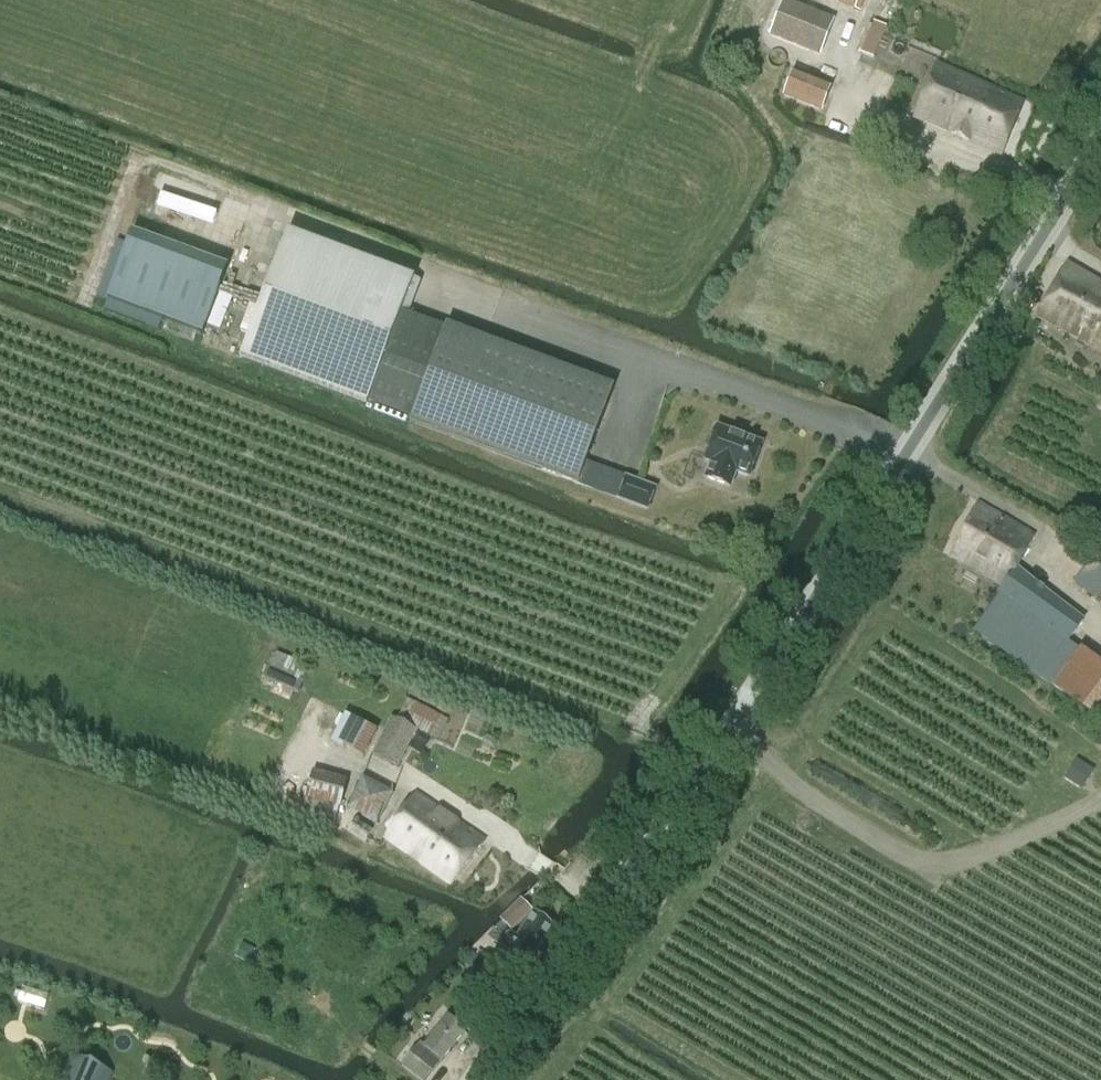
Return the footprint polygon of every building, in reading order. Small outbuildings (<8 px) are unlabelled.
[(834,22),(785,2),(771,37),(820,57),(834,22)] [(864,55),(874,59),(886,29),(875,25),(864,55)] [(937,65),(915,117),(915,118),(1002,157),(1024,105),(943,68),(937,65)] [(793,75),(782,100),(822,116),(832,92),(793,75)] [(227,268),(133,233),(128,246),(107,301),(162,321),(202,336),(227,268)] [(242,359),(577,484),(612,390),(400,311),(411,280),(288,234),(242,359)] [(118,243),(97,297),(107,301),(128,246),(118,243)] [(1067,264),(1036,316),(1100,353),(1100,284),(1067,264)] [(220,295),(208,326),(220,331),(232,299),(220,295)] [(107,301),(104,311),(158,331),(162,321),(107,301)] [(750,477),(762,445),(759,444),(757,440),(749,437),(745,439),(717,428),(705,461),(711,463),(706,479),(730,488),(735,472),(750,477)] [(660,465),(662,459),(657,454),(651,456),(650,462),(654,466),(660,465)] [(655,489),(626,479),(619,499),(648,510),(655,489)] [(951,556),(1005,587),(1016,570),(1034,537),(978,503),(951,556)] [(1074,583),(1096,599),(1100,602),(1100,568),(1091,560),(1074,583)] [(974,631),(1053,687),(1079,650),(1068,642),(1083,622),(1016,570),(1005,587),(974,631)] [(951,633),(964,640),(971,628),(964,623),(956,625),(951,633)] [(273,653),(263,678),(296,691),(306,667),(273,653)] [(409,700),(398,721),(400,722),(415,730),(416,730),(428,736),(439,715),(409,700)] [(341,712),(324,741),(356,759),(373,730),(341,712)] [(439,715),(428,736),(440,742),(450,721),(439,715)] [(415,730),(400,722),(398,721),(392,718),(373,755),(397,767),(415,730)] [(1077,761),(1065,779),(1080,788),(1092,770),(1077,761)] [(337,820),(347,782),(313,773),(303,811),(337,820)] [(362,777),(348,807),(378,822),(392,791),(362,777)] [(485,841),(416,794),(384,838),(450,885),(485,841)] [(355,820),(347,832),(364,843),(372,831),(355,820)] [(521,901),(501,922),(511,932),(531,911),(521,901)] [(502,948),(507,952),(525,965),(553,927),(534,914),(517,937),(512,933),(509,933),(506,934),(501,941),(501,945),(502,948)] [(247,963),(255,950),(242,943),(235,956),(247,963)] [(478,974),(486,962),(473,954),(465,966),(478,974)] [(402,1067),(420,1079),(427,1079),(465,1031),(447,1018),(421,1050),(417,1047),(402,1067)] [(111,1073),(71,1056),(61,1079),(108,1079),(111,1073)]
